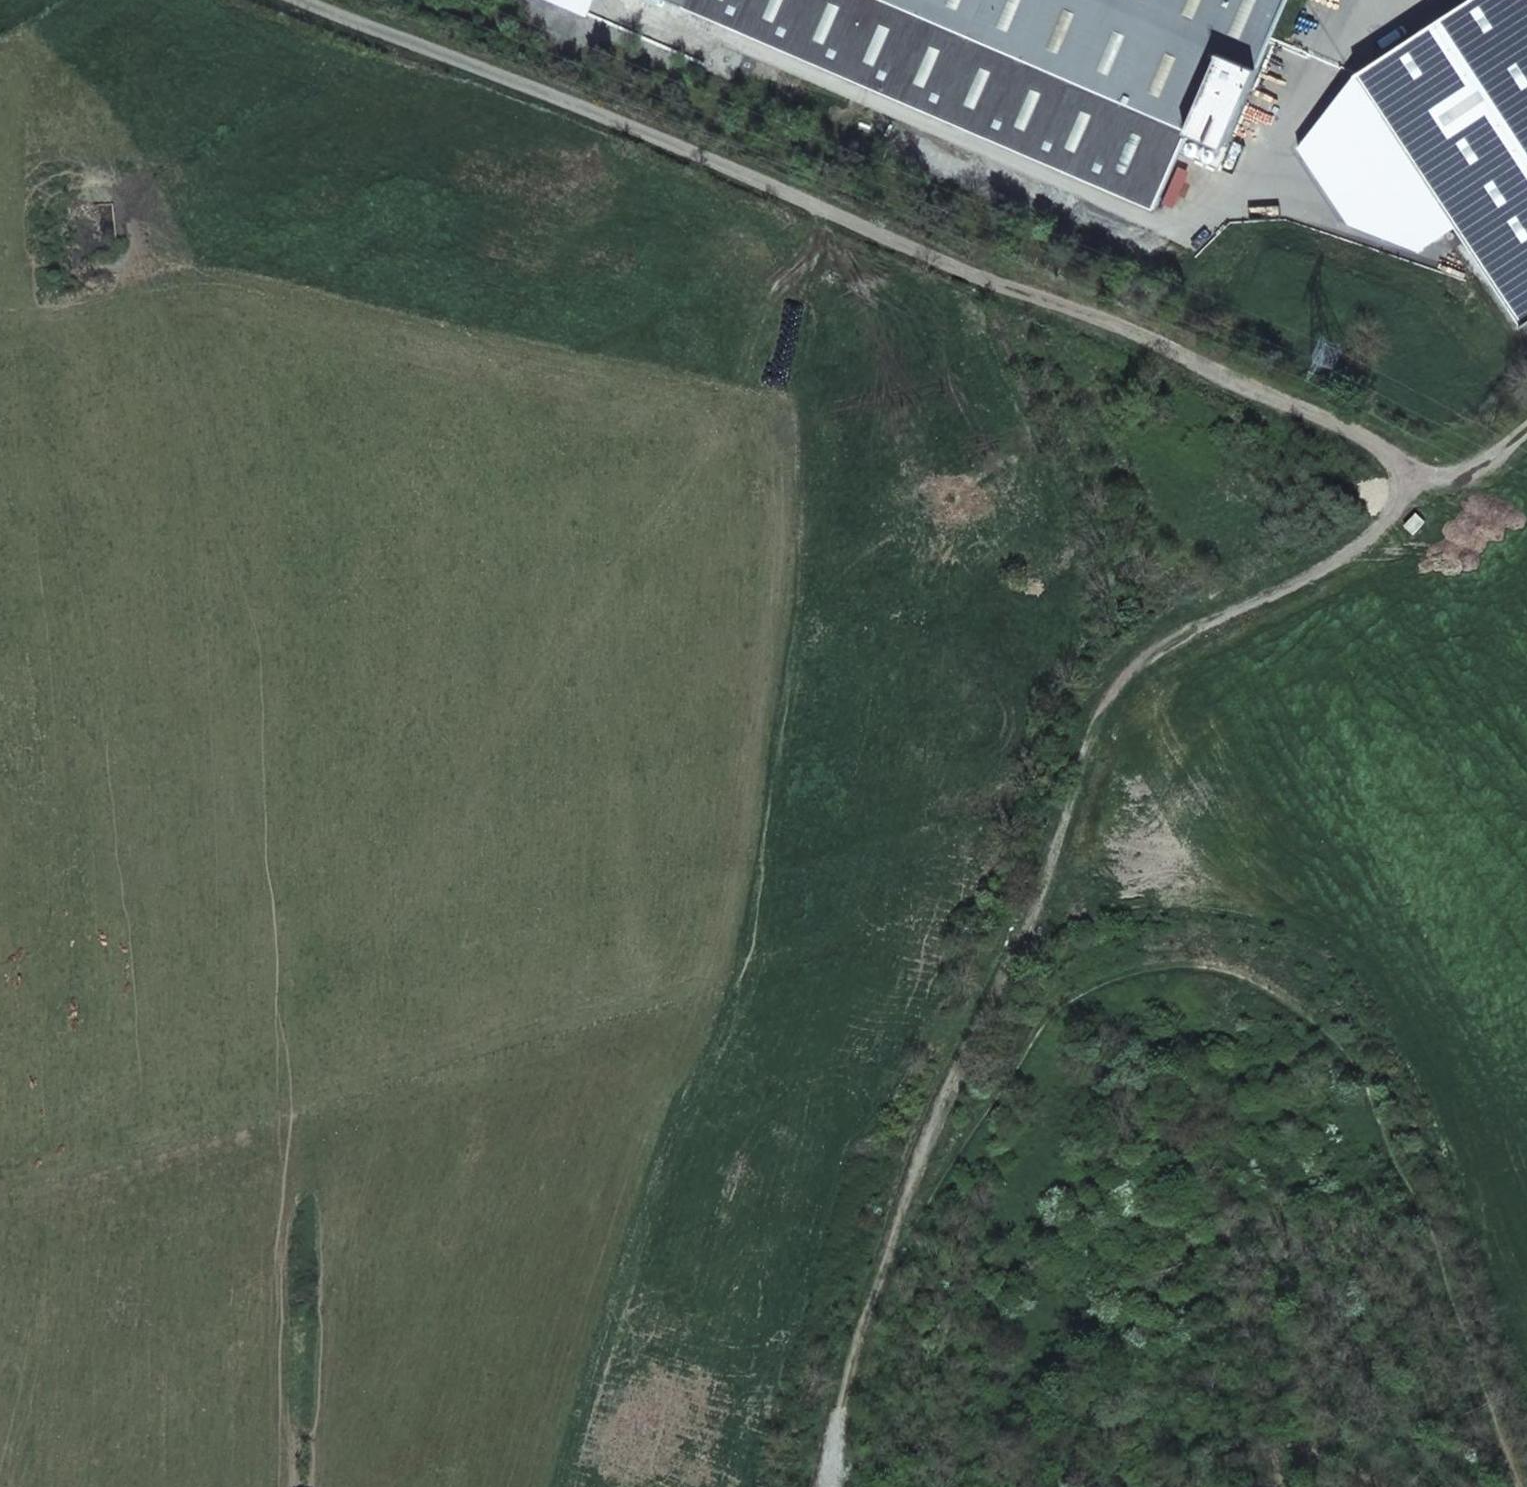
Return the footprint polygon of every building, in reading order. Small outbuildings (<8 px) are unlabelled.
[(1154,209),(1188,131),(1223,146),(1286,0),(671,0),(1154,209)] [(1526,320),(1526,0),(1467,0),(1356,73),(1520,324),(1526,320)] [(692,57),(700,38),(676,27),(668,46),(692,57)]
